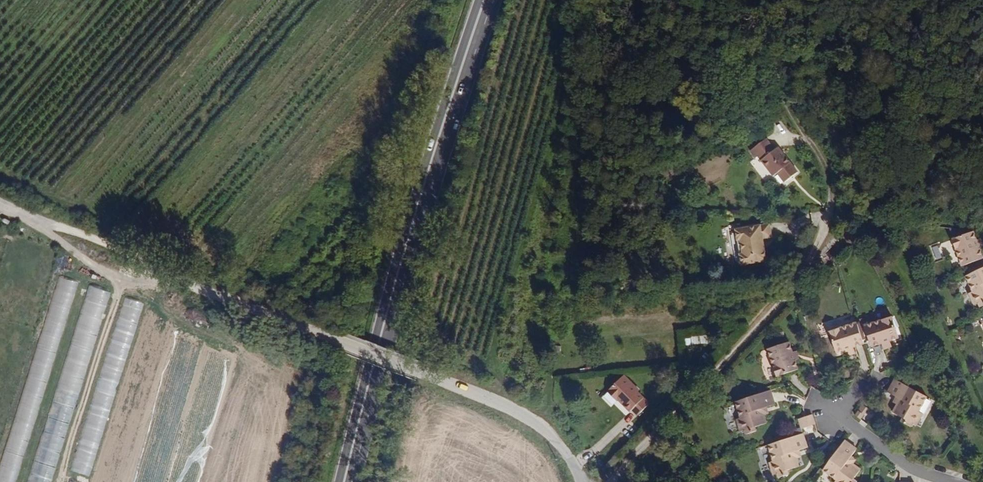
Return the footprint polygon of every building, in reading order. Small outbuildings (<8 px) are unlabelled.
[(798,170),(778,145),(774,147),(766,136),(753,147),(758,154),(774,174),(778,171),(785,180),(798,170)] [(762,237),(771,236),(769,223),(735,229),(737,239),(740,238),(742,253),(739,253),(741,264),(766,260),(764,247),(762,248),(761,242),(763,242),(762,237)] [(953,240),(973,231),(947,227),(953,240)] [(973,231),(953,240),(965,266),(982,257),(982,252),(973,231)] [(966,276),(973,290),(969,292),(975,305),(979,303),(981,307),(982,306),(982,267),(966,276)] [(59,275),(0,461),(0,481),(15,481),(78,281),(59,275)] [(92,284),(29,481),(54,481),(114,291),(92,284)] [(88,478),(144,303),(122,296),(67,471),(88,478)] [(900,337),(893,316),(865,325),(872,346),(882,343),(890,340),(900,337)] [(864,343),(857,322),(830,331),(837,352),(846,349),(854,346),(864,343)] [(892,346),(890,340),(882,343),(884,349),(892,346)] [(792,341),(766,350),(776,379),(801,371),(792,341)] [(856,352),(854,346),(846,349),(848,355),(856,352)] [(636,388),(621,374),(605,390),(614,399),(616,398),(617,396),(623,402),(621,403),(628,410),(630,408),(636,414),(647,402),(634,390),(636,388)] [(918,410),(926,396),(894,378),(887,391),(895,396),(899,398),(896,404),(892,411),(903,417),(912,422),(916,424),(922,412),(918,410)] [(762,407),(767,406),(774,404),(770,390),(735,401),(740,416),(736,418),(740,430),(744,429),(745,433),(756,430),(755,426),(767,422),(764,414),(762,407)] [(864,414),(867,408),(862,404),(858,410),(864,414)] [(860,419),(864,414),(858,410),(855,415),(860,419)] [(814,423),(811,414),(798,419),(801,428),(814,423)] [(912,422),(903,417),(901,420),(910,425),(912,422)] [(806,446),(802,433),(767,444),(772,460),(768,461),(772,474),(776,472),(777,476),(789,473),(787,469),(799,465),(796,457),(794,450),(799,449),(806,446)] [(848,460),(851,456),(856,448),(844,440),(823,469),(837,480),(836,481),(858,481),(854,479),(861,470),(853,464),(848,460)]
